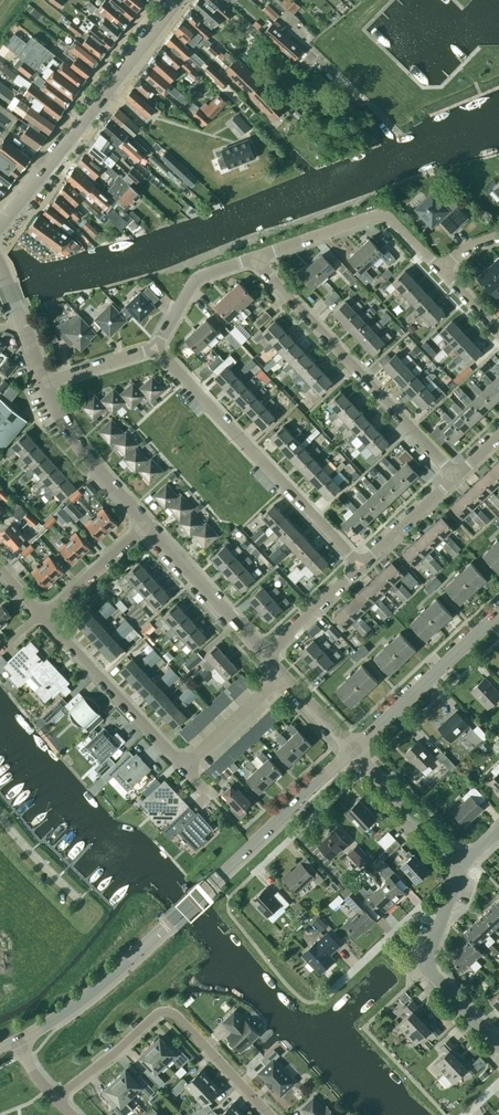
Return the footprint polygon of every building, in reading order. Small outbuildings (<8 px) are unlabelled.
[(129,20),(109,2),(108,3),(106,0),(105,0),(103,2),(98,8),(107,16),(107,15),(122,29),(124,27),(129,20)] [(122,0),(106,0),(108,3),(109,2),(129,20),(136,11),(137,11),(123,0),(122,0)] [(123,0),(137,11),(136,11),(137,12),(145,1),(144,0),(123,0)] [(192,7),(203,18),(199,23),(203,27),(208,32),(209,31),(213,26),(214,27),(223,17),(227,20),(231,14),(220,4),(221,3),(219,0),(197,0),(196,2),(192,7)] [(293,0),(282,0),(280,2),(293,14),(300,6),(293,0)] [(123,29),(122,29),(107,15),(107,16),(98,8),(92,3),(88,7),(93,11),(94,11),(104,19),(98,26),(114,40),(123,29)] [(192,7),(183,18),(198,32),(206,39),(211,33),(209,31),(208,32),(203,27),(199,23),(203,18),(192,7)] [(41,14),(34,8),(30,13),(37,19),(41,14)] [(278,15),(271,8),(266,13),(274,20),(278,15)] [(72,21),(107,49),(114,40),(98,26),(94,23),(89,29),(87,28),(86,25),(76,17),(72,21)] [(183,18),(174,31),(185,42),(187,39),(194,45),(200,39),(204,42),(203,43),(213,53),(220,60),(224,55),(217,49),(206,39),(198,32),(183,18)] [(100,58),(107,49),(72,21),(72,22),(71,21),(68,26),(79,36),(80,35),(85,39),(81,44),(100,58)] [(261,25),(256,21),(252,25),(258,30),(261,25)] [(272,24),(272,23),(263,34),(293,61),(302,51),(281,32),(284,28),(275,21),(272,24)] [(15,33),(12,36),(5,45),(4,47),(9,50),(10,49),(17,55),(20,57),(38,72),(72,97),(85,78),(70,66),(54,54),(32,36),(27,42),(15,33)] [(182,57),(184,59),(188,55),(201,67),(205,62),(191,50),(172,33),(165,42),(182,57)] [(100,58),(81,44),(75,39),(71,45),(67,42),(65,46),(68,48),(68,49),(93,67),(100,58)] [(182,57),(165,42),(158,52),(177,69),(181,64),(189,72),(188,73),(195,80),(199,75),(192,69),(192,68),(187,63),(181,58),(182,57)] [(86,76),(93,67),(68,49),(66,47),(63,52),(74,60),(70,66),(85,78),(86,76)] [(157,53),(149,65),(170,83),(175,77),(179,73),(171,66),(157,53)] [(64,108),(72,97),(38,72),(20,57),(14,65),(33,80),(31,83),(39,88),(64,108)] [(237,58),(233,63),(226,69),(228,74),(274,120),(285,109),(282,106),(283,106),(237,58)] [(141,76),(156,89),(164,96),(168,91),(176,98),(180,92),(170,83),(149,65),(141,76)] [(227,81),(208,65),(204,69),(215,79),(214,81),(222,87),(227,81)] [(148,99),(148,98),(156,89),(141,76),(133,86),(143,95),(148,99)] [(23,93),(20,97),(55,123),(64,108),(39,88),(31,83),(23,77),(18,84),(26,89),(23,93)] [(0,81),(0,101),(6,105),(15,93),(0,81)] [(155,109),(141,97),(131,89),(126,97),(148,117),(154,110),(155,109)] [(210,102),(219,111),(227,102),(218,94),(210,102)] [(154,103),(148,98),(148,99),(143,95),(141,97),(155,109),(154,110),(160,114),(165,108),(157,101),(154,103)] [(48,133),(55,123),(20,97),(12,107),(32,122),(31,123),(39,129),(40,127),(48,133)] [(8,186),(30,158),(3,138),(19,116),(0,102),(0,179),(8,186)] [(212,119),(219,111),(210,102),(203,111),(212,119)] [(134,135),(140,128),(119,106),(110,118),(120,127),(122,125),(134,135)] [(193,115),(205,125),(210,119),(198,109),(193,115)] [(229,121),(235,128),(237,126),(242,121),(243,120),(237,114),(236,114),(229,121)] [(112,139),(110,142),(116,147),(115,149),(124,158),(128,154),(123,149),(119,145),(125,138),(128,135),(109,119),(101,129),(112,139)] [(47,135),(30,124),(21,137),(37,149),(47,135)] [(109,143),(110,142),(112,139),(101,129),(97,135),(94,140),(98,143),(95,146),(113,161),(116,157),(109,150),(112,146),(109,143)] [(123,149),(128,154),(136,161),(146,150),(134,140),(131,144),(125,138),(119,145),(123,149)] [(98,164),(101,160),(103,158),(110,164),(113,161),(95,146),(98,143),(94,140),(85,152),(98,164)] [(254,157),(248,140),(222,149),(225,156),(218,159),(221,168),(228,166),(229,167),(254,157)] [(107,165),(101,160),(98,164),(85,152),(77,164),(95,180),(107,165)] [(151,155),(148,158),(165,174),(169,170),(151,155)] [(194,177),(182,166),(171,156),(165,162),(188,184),(194,177)] [(127,174),(134,179),(133,179),(136,182),(143,175),(133,166),(126,173),(127,174)] [(104,209),(109,204),(106,201),(107,199),(102,194),(74,168),(66,180),(85,196),(85,197),(92,203),(95,200),(104,209)] [(115,182),(113,184),(107,190),(112,195),(112,196),(127,209),(140,195),(129,185),(133,179),(134,179),(127,174),(126,173),(122,178),(119,175),(114,181),(115,182)] [(66,181),(58,194),(51,205),(66,218),(67,220),(71,216),(76,220),(82,214),(74,207),(79,202),(96,215),(101,210),(66,181)] [(196,196),(187,189),(183,194),(192,201),(196,196)] [(451,235),(468,219),(452,201),(444,208),(432,195),(415,211),(431,228),(438,222),(451,235)] [(62,223),(66,218),(51,205),(50,205),(42,214),(55,224),(71,235),(74,231),(62,223)] [(140,218),(132,210),(128,214),(137,222),(140,218)] [(39,214),(28,230),(58,252),(62,247),(69,253),(77,243),(70,237),(70,236),(39,214)] [(120,216),(114,223),(121,230),(128,222),(121,215),(120,216)] [(87,221),(83,225),(89,231),(93,227),(88,221),(87,221)] [(86,237),(82,234),(77,240),(81,243),(86,237)] [(358,249),(372,263),(379,256),(387,265),(394,258),(383,247),(379,251),(368,239),(358,249)] [(364,270),(372,263),(358,249),(348,258),(358,270),(354,273),(365,285),(372,278),(364,270)] [(311,266),(325,282),(328,279),(325,276),(333,268),(322,256),(311,266)] [(498,258),(488,268),(498,280),(498,258)] [(331,264),(336,274),(345,268),(340,259),(331,264)] [(382,261),(369,272),(374,278),(387,267),(382,261)] [(322,284),(325,282),(311,266),(300,276),(312,288),(319,281),(322,284)] [(388,278),(394,273),(389,267),(383,273),(388,278)] [(498,284),(498,280),(488,268),(477,278),(497,299),(498,298),(498,292),(495,288),(498,284)] [(351,286),(357,281),(347,269),(341,274),(351,286)] [(396,288),(402,294),(414,282),(405,271),(386,289),(390,294),(396,288)] [(153,280),(148,285),(159,298),(165,293),(153,280)] [(424,292),(414,282),(402,294),(395,299),(400,304),(406,298),(412,304),(424,292)] [(227,295),(247,316),(251,312),(247,309),(244,307),(253,298),(239,283),(227,295)] [(125,307),(120,312),(126,319),(131,314),(140,323),(156,307),(153,304),(159,299),(148,287),(142,292),(140,290),(124,306),(125,307)] [(328,307),(339,297),(335,292),(324,302),(328,307)] [(412,304),(405,310),(410,315),(416,309),(421,314),(422,314),(434,303),(424,292),(412,304)] [(244,319),(247,316),(227,295),(215,306),(229,321),(238,312),(241,315),(240,316),(244,319)] [(355,313),(362,307),(358,302),(351,308),(345,302),(333,313),(343,324),(355,313)] [(422,314),(421,314),(415,320),(419,325),(426,319),(432,325),(444,314),(434,303),(422,314)] [(91,325),(97,331),(102,327),(111,336),(127,320),(126,319),(120,312),(119,313),(111,304),(95,320),(96,320),(91,325)] [(368,311),(372,315),(376,311),(376,310),(375,310),(371,306),(367,310),(368,311)] [(258,328),(271,317),(266,311),(253,323),(258,328)] [(360,319),(355,313),(343,324),(353,335),(365,323),(371,317),(367,312),(360,319)] [(97,331),(91,325),(90,326),(78,313),(72,318),(72,319),(58,326),(62,336),(61,337),(63,339),(64,338),(72,346),(75,343),(81,350),(99,332),(97,331)] [(206,319),(195,329),(207,342),(215,335),(219,340),(224,336),(218,329),(216,331),(206,319)] [(267,352),(274,345),(272,343),(284,332),(275,321),(263,332),(262,331),(254,338),(258,342),(265,335),(271,342),(263,348),(267,352)] [(444,337),(449,343),(462,332),(451,321),(433,339),(437,343),(444,337)] [(375,334),(381,328),(377,323),(370,329),(365,323),(353,335),(363,345),(375,334)] [(230,332),(231,333),(241,344),(247,339),(236,327),(230,332)] [(207,342),(195,329),(184,339),(186,341),(183,344),(189,348),(191,346),(195,351),(193,352),(199,359),(205,354),(200,349),(207,342)] [(294,342),(284,332),(272,343),(274,345),(280,352),(273,358),(277,362),(284,355),(282,353),(294,342)] [(449,343),(443,349),(447,353),(453,347),(459,353),(453,360),(471,342),(462,332),(449,343)] [(241,344),(231,333),(226,337),(236,349),(241,344)] [(375,334),(363,345),(372,355),(391,338),(387,333),(380,340),(375,334)] [(286,372),(293,365),(291,364),(303,352),(294,342),(282,353),(284,355),(290,362),(283,369),(274,377),(278,381),(287,373),(286,372)] [(471,342),(453,360),(454,360),(454,361),(455,362),(456,363),(457,364),(463,358),(469,364),(481,352),(471,342)] [(411,350),(408,353),(408,354),(412,358),(421,350),(416,345),(411,350)] [(296,383),(303,376),(301,374),(313,362),(303,352),(291,364),(293,365),(299,372),(292,379),(296,383)] [(230,355),(214,371),(217,375),(215,377),(224,388),(237,376),(235,375),(229,368),(236,362),(230,355)] [(405,366),(412,360),(407,355),(401,361),(395,355),(383,366),(393,377),(405,366)] [(17,364),(8,356),(0,366),(0,370),(8,376),(17,364)] [(213,370),(224,361),(219,356),(209,365),(213,370)] [(422,361),(418,364),(418,365),(422,369),(426,365),(424,362),(423,361),(422,360),(422,361)] [(450,363),(448,365),(451,368),(456,363),(455,362),(454,361),(454,360),(453,360),(450,363)] [(301,374),(303,376),(309,382),(302,389),(305,393),(312,386),(310,384),(322,372),(313,362),(301,374)] [(498,392),(498,362),(496,365),(492,368),(498,375),(492,381),(491,383),(498,392)] [(403,388),(415,377),(422,370),(418,366),(411,372),(405,366),(393,377),(403,388)] [(461,372),(462,373),(465,377),(472,371),(471,370),(469,368),(467,366),(462,370),(461,372)] [(237,376),(224,388),(234,398),(246,387),(245,385),(239,379),(246,372),(243,368),(235,375),(237,376)] [(260,371),(256,375),(259,378),(260,377),(265,373),(262,369),(260,371)] [(332,383),(322,372),(310,384),(312,386),(320,394),(332,383)] [(420,382),(415,377),(403,388),(413,398),(424,387),(431,380),(436,376),(434,374),(429,374),(427,376),(420,382)] [(482,391),(480,393),(492,405),(498,399),(498,392),(491,383),(492,381),(486,374),(482,378),(489,384),(482,391)] [(139,389),(144,395),(145,395),(152,401),(154,399),(155,398),(165,389),(152,376),(139,388),(140,389),(139,389)] [(246,387),(234,398),(243,408),(256,397),(254,395),(248,389),(256,382),(252,378),(245,385),(246,387)] [(0,385),(0,389),(3,392),(10,384),(4,380),(0,385)] [(120,396),(126,401),(132,407),(136,404),(145,396),(144,395),(139,389),(133,382),(120,394),(121,395),(120,396)] [(470,402),(482,415),(492,405),(480,393),(482,391),(475,384),(472,388),(478,394),(471,401),(470,402)] [(19,391),(11,385),(4,393),(12,399),(19,391)] [(437,386),(430,393),(424,387),(413,398),(423,408),(432,400),(436,405),(446,396),(437,386)] [(468,404),(461,410),(460,412),(472,424),(482,415),(470,402),(471,401),(459,387),(455,390),(461,397),(468,404)] [(126,401),(120,396),(113,388),(100,400),(101,401),(100,402),(106,408),(107,407),(113,414),(126,402),(126,401)] [(256,397),(243,408),(253,419),(265,407),(264,406),(258,399),(265,392),(261,388),(254,395),(256,397)] [(338,413),(350,402),(340,391),(328,403),(336,411),(328,418),(332,421),(339,415),(338,413)] [(106,409),(106,408),(100,402),(94,395),(81,407),(93,420),(106,409)] [(265,407),(253,419),(263,429),(275,418),(267,409),(275,402),(271,399),(264,406),(265,407)] [(2,450),(26,422),(0,400),(0,448),(2,450)] [(341,432),(348,425),(347,424),(360,412),(350,402),(338,413),(339,415),(345,421),(338,428),(341,432)] [(450,421),(461,434),(472,424),(460,412),(461,410),(455,403),(451,407),(458,414),(451,420),(450,421)] [(136,404),(132,407),(137,413),(141,409),(136,404)] [(351,442),(358,435),(357,434),(369,422),(360,412),(347,424),(348,425),(355,432),(348,438),(351,442)] [(451,443),(461,434),(450,421),(451,420),(445,413),(442,416),(448,423),(441,429),(438,427),(430,434),(440,444),(447,438),(451,443)] [(113,443),(123,434),(123,433),(112,420),(98,432),(110,445),(113,442),(113,443)] [(360,452),(367,445),(366,444),(378,432),(369,422),(357,434),(358,435),(364,442),(357,448),(360,452)] [(135,429),(132,425),(127,430),(131,434),(135,429)] [(271,438),(280,448),(293,436),(294,438),(301,431),(298,427),(291,435),(283,426),(271,438)] [(123,434),(113,443),(113,444),(125,457),(126,456),(126,457),(135,448),(138,444),(127,431),(123,434)] [(388,443),(378,432),(366,444),(367,445),(373,452),(366,458),(370,462),(377,455),(376,454),(388,443)] [(26,433),(5,452),(9,457),(17,450),(22,456),(22,457),(36,444),(26,433)] [(293,436),(280,448),(290,458),(302,447),(304,448),(311,441),(307,438),(300,444),(294,438),(293,436)] [(138,470),(148,462),(147,461),(148,460),(139,450),(145,445),(142,441),(138,444),(135,448),(126,457),(123,459),(135,472),(138,470)] [(22,456),(15,462),(19,467),(26,461),(31,467),(32,467),(46,455),(36,444),(22,457),(22,456)] [(302,447),(290,458),(299,468),(312,457),(313,458),(320,451),(317,448),(310,455),(304,448),(302,447)] [(396,472),(408,485),(419,475),(414,470),(420,465),(406,450),(401,454),(400,454),(397,458),(404,465),(397,471),(396,472)] [(31,467),(25,473),(29,478),(36,472),(41,478),(56,465),(46,455),(32,467),(31,467)] [(321,467),(323,469),(330,461),(327,458),(319,465),(313,458),(312,457),(299,468),(309,478),(321,467)] [(151,459),(148,462),(138,470),(137,471),(149,484),(163,472),(151,459)] [(490,471),(498,481),(498,462),(490,471)] [(386,482),(398,494),(408,485),(396,472),(397,471),(390,464),(386,467),(393,475),(387,480),(386,482)] [(34,485),(29,489),(33,493),(38,489),(45,482),(51,489),(65,476),(56,465),(41,478),(34,485)] [(331,477),(332,478),(340,471),(336,468),(329,475),(323,469),(321,467),(309,478),(319,489),(331,477)] [(352,473),(352,474),(356,479),(357,478),(360,475),(355,470),(352,473)] [(480,480),(491,492),(498,484),(498,481),(490,471),(480,480)] [(168,476),(168,477),(171,480),(176,475),(173,472),(168,476)] [(376,491),(388,504),(398,494),(386,482),(387,480),(380,473),(376,477),(383,484),(377,490),(376,491)] [(51,489),(44,495),(48,500),(55,494),(61,500),(75,487),(65,476),(51,489)] [(331,477),(319,489),(328,499),(341,488),(342,489),(349,482),(346,478),(338,485),(332,478),(331,477)] [(471,489),(482,500),(487,496),(492,500),(498,509),(498,500),(496,496),(491,492),(480,480),(471,489)] [(89,483),(85,486),(92,495),(96,491),(89,483)] [(366,501),(377,514),(388,504),(376,491),(377,490),(370,483),(367,485),(366,486),(373,494),(367,499),(366,501)] [(166,484),(153,496),(165,509),(167,506),(168,507),(178,498),(177,497),(178,496),(170,488),(166,484)] [(74,495),(78,500),(83,495),(88,500),(92,496),(84,488),(80,492),(78,490),(74,495)] [(471,489),(461,498),(472,509),(482,500),(471,489)] [(356,511),(367,523),(377,514),(366,501),(367,499),(360,492),(356,496),(363,503),(357,509),(356,511)] [(10,497),(6,493),(1,498),(6,502),(10,497)] [(78,500),(74,495),(69,499),(74,504),(78,500)] [(168,507),(167,508),(179,521),(180,520),(181,521),(191,512),(190,511),(193,508),(181,495),(178,498),(168,507)] [(344,495),(340,499),(346,506),(346,505),(350,502),(350,501),(344,495)] [(461,498),(451,507),(462,519),(472,509),(461,498)] [(83,515),(70,502),(63,508),(76,521),(83,515)] [(204,506),(200,502),(194,509),(197,512),(204,506)] [(350,502),(346,505),(353,513),(345,520),(357,533),(367,523),(356,511),(357,509),(350,502)] [(27,514),(20,505),(16,503),(9,509),(12,512),(20,521),(27,514)] [(274,505),(261,517),(270,527),(283,515),(274,505)] [(63,525),(70,519),(61,509),(54,515),(63,525)] [(95,519),(108,532),(117,524),(105,511),(104,511),(102,509),(97,513),(98,517),(95,519)] [(181,521),(178,523),(190,536),(192,534),(193,535),(203,525),(202,525),(203,524),(191,511),(191,512),(181,521)] [(481,511),(477,514),(486,524),(490,520),(481,511)] [(481,528),(486,524),(477,514),(473,518),(481,528)] [(43,524),(48,528),(57,519),(52,515),(43,524)] [(270,527),(264,533),(268,537),(274,531),(279,536),(292,525),(283,515),(270,527)] [(38,522),(32,517),(29,522),(34,526),(38,522)] [(443,539),(447,544),(448,543),(457,553),(461,550),(447,535),(453,529),(442,517),(432,526),(443,538),(443,539)] [(99,540),(108,532),(95,519),(93,521),(90,520),(85,524),(86,525),(87,527),(99,540)] [(5,543),(19,531),(15,527),(18,525),(13,520),(0,533),(0,537),(5,543)] [(193,535),(204,548),(218,536),(206,523),(203,525),(193,535)] [(285,542),(279,548),(282,551),(282,552),(288,546),(301,534),(292,525),(279,536),(285,542)] [(434,547),(443,539),(443,538),(432,526),(422,535),(434,547)] [(260,528),(251,538),(254,542),(264,533),(260,528)] [(19,531),(5,543),(13,551),(28,537),(24,533),(22,534),(19,531)] [(71,540),(69,542),(81,556),(90,549),(78,535),(77,535),(75,533),(71,537),(71,540)] [(264,533),(254,542),(258,546),(268,537),(264,533)] [(301,534),(288,546),(297,555),(310,544),(301,534)] [(422,535),(413,544),(424,557),(434,547),(422,535)] [(251,543),(247,539),(241,544),(245,548),(251,543)] [(498,540),(498,539),(493,544),(494,545),(483,555),(498,572),(498,540)] [(61,540),(57,544),(59,547),(59,548),(60,549),(60,550),(72,564),(81,556),(69,542),(67,544),(64,543),(61,540)] [(448,543),(447,544),(443,547),(453,557),(457,553),(448,543)] [(25,549),(30,553),(35,549),(31,544),(25,549)] [(310,544),(297,555),(306,565),(319,553),(310,544)] [(434,575),(438,571),(429,561),(429,562),(424,557),(413,544),(403,554),(414,566),(420,560),(424,566),(434,575)] [(211,558),(221,569),(235,557),(242,550),(238,546),(231,552),(226,546),(211,558)] [(278,547),(269,556),(273,560),(282,551),(279,548),(278,547)] [(251,553),(252,553),(256,558),(258,556),(261,553),(256,548),(251,553)] [(30,553),(25,549),(21,553),(25,557),(30,553)] [(282,551),(273,560),(277,565),(286,555),(282,552),(282,551)] [(274,566),(261,553),(258,556),(267,566),(264,568),(267,572),(274,566)] [(319,553),(306,565),(316,575),(328,563),(319,553)] [(42,567),(54,581),(63,573),(51,559),(50,559),(48,557),(44,561),(44,565),(42,567)] [(235,557),(221,569),(231,580),(245,568),(245,567),(252,561),(248,557),(241,563),(235,557)] [(429,561),(438,571),(442,568),(433,558),(429,561)] [(139,563),(118,582),(122,586),(129,580),(135,587),(149,574),(139,563)] [(391,563),(382,572),(393,584),(400,577),(410,589),(417,582),(401,565),(397,569),(391,563)] [(471,563),(464,569),(460,573),(459,572),(455,577),(443,589),(459,605),(486,579),(471,563)] [(287,575),(291,580),(300,570),(296,566),(287,575)] [(46,588),(54,581),(42,567),(39,568),(36,568),(32,572),(33,573),(33,575),(46,588)] [(245,568),(231,580),(241,591),(262,572),(258,568),(251,574),(245,568)] [(300,570),(291,580),(295,584),(304,575),(300,570)] [(382,572),(372,581),(383,593),(393,584),(382,572)] [(135,587),(128,593),(132,597),(133,597),(138,603),(145,598),(159,585),(149,574),(135,587)] [(429,594),(442,582),(436,576),(423,588),(429,594)] [(372,581),(363,590),(374,602),(379,607),(388,617),(392,613),(383,603),(378,598),(383,593),(372,581)] [(138,603),(138,604),(142,608),(148,602),(154,609),(169,596),(159,585),(145,598),(138,603)] [(402,585),(398,589),(407,599),(411,595),(402,585)] [(249,599),(259,611),(272,598),(273,598),(280,592),(276,587),(268,594),(262,587),(249,599)] [(403,603),(407,599),(398,589),(394,593),(403,603)] [(363,590),(353,599),(364,611),(370,606),(375,611),(379,607),(374,602),(363,590)] [(272,598),(259,611),(269,622),(290,603),(285,598),(278,604),(273,598),(272,598)] [(128,608),(120,599),(115,604),(123,612),(128,608)] [(353,599),(344,608),(369,634),(373,631),(364,621),(359,616),(364,611),(353,599)] [(436,599),(430,605),(426,609),(424,608),(419,613),(420,614),(410,624),(425,640),(452,615),(436,599)] [(103,614),(112,605),(108,601),(92,616),(87,610),(75,622),(84,632),(96,620),(102,614),(103,614)] [(166,622),(172,628),(186,615),(176,604),(155,623),(160,628),(166,622)] [(7,623),(5,621),(11,615),(2,605),(0,607),(0,629),(7,623)] [(116,609),(112,605),(103,614),(106,618),(116,609)] [(375,611),(384,621),(388,617),(379,607),(375,611)] [(344,608),(334,617),(340,623),(337,625),(343,631),(351,624),(365,638),(369,634),(344,608)] [(196,626),(186,615),(172,628),(165,634),(169,638),(176,632),(182,639),(196,626)] [(105,630),(96,620),(84,632),(93,641),(105,630)] [(121,633),(130,624),(126,620),(117,629),(110,635),(105,630),(93,641),(102,651),(114,639),(120,632),(121,633)] [(154,626),(150,622),(141,630),(143,632),(142,632),(147,638),(150,636),(147,632),(154,626)] [(130,624),(120,634),(124,638),(134,629),(130,624)] [(335,640),(341,635),(332,625),(326,630),(335,640)] [(206,637),(196,626),(182,639),(175,645),(179,649),(186,643),(192,650),(206,637)] [(400,633),(394,640),(390,643),(389,642),(386,645),(383,647),(384,648),(374,658),(389,675),(416,649),(400,633)] [(123,649),(114,639),(102,651),(111,660),(123,649)] [(323,651),(331,644),(326,640),(319,647),(313,640),(300,653),(310,664),(323,651)] [(40,658),(36,654),(39,651),(31,642),(8,664),(2,657),(0,658),(0,675),(7,669),(12,675),(9,678),(18,687),(31,675),(27,670),(40,658)] [(206,668),(200,674),(204,678),(227,657),(216,645),(205,655),(208,657),(201,663),(206,668)] [(357,662),(368,650),(363,645),(351,656),(357,662)] [(144,658),(148,663),(158,653),(154,649),(144,658)] [(163,655),(164,656),(168,661),(169,661),(173,657),(168,651),(163,655)] [(323,651),(310,664),(320,674),(341,655),(336,651),(329,657),(323,651)] [(203,658),(198,652),(184,664),(189,670),(203,658)] [(161,658),(158,653),(148,663),(151,667),(161,658)] [(227,657),(204,678),(208,682),(214,676),(216,679),(221,681),(222,683),(227,678),(227,679),(238,669),(227,657)] [(44,662),(40,658),(27,670),(31,675),(41,686),(35,692),(45,703),(59,690),(65,696),(71,690),(67,686),(70,683),(62,675),(60,676),(57,672),(58,671),(47,659),(44,662)] [(129,680),(142,668),(133,658),(120,670),(129,680)] [(362,665),(355,672),(352,675),(350,674),(348,677),(345,679),(346,680),(336,690),(351,707),(378,682),(362,665)] [(142,668),(129,680),(138,689),(151,678),(142,668)] [(162,677),(166,682),(175,673),(172,668),(162,677)] [(179,677),(175,673),(166,682),(169,686),(179,677)] [(237,679),(246,688),(251,684),(242,674),(237,679)] [(151,678),(138,689),(147,699),(159,687),(151,678)] [(498,698),(498,692),(485,678),(471,690),(488,708),(498,698)] [(233,683),(242,692),(246,688),(237,679),(233,683)] [(233,683),(229,687),(237,696),(242,692),(233,683)] [(159,687),(147,699),(156,708),(168,697),(159,687)] [(173,702),(168,697),(156,708),(165,718),(193,692),(189,687),(179,696),(180,696),(173,702)] [(229,687),(225,691),(233,700),(237,696),(229,687)] [(225,691),(220,695),(228,705),(233,700),(225,691)] [(197,696),(193,692),(165,718),(174,728),(186,717),(181,710),(187,704),(187,705),(193,699),(204,710),(206,708),(207,707),(197,696)] [(79,693),(67,704),(65,706),(70,711),(70,714),(71,717),(72,720),(75,724),(76,724),(77,726),(80,727),(82,727),(85,728),(89,732),(103,719),(99,714),(99,711),(99,709),(98,705),(94,702),(94,701),(92,700),(89,699),(87,698),(84,698),(79,693)] [(220,695),(215,700),(224,709),(228,705),(220,695)] [(47,723),(65,706),(67,704),(62,698),(42,717),(47,723)] [(215,700),(211,704),(220,713),(224,709),(215,700)] [(220,713),(211,704),(207,707),(206,708),(215,717),(220,713)] [(206,708),(204,710),(202,712),(211,721),(215,717),(206,708)] [(268,712),(277,721),(281,717),(272,708),(268,712)] [(451,741),(469,725),(456,711),(438,728),(451,741)] [(202,712),(197,716),(206,726),(211,721),(202,712)] [(272,725),(277,721),(268,712),(264,716),(272,725)] [(197,716),(193,720),(202,730),(206,726),(197,716)] [(268,730),(272,725),(264,716),(259,721),(268,730)] [(193,720),(188,725),(197,734),(202,730),(193,720)] [(263,734),(268,730),(259,721),(255,725),(263,734)] [(294,736),(288,741),(300,755),(311,745),(292,724),(287,728),(294,736)] [(188,725),(184,729),(192,738),(197,734),(188,725)] [(258,738),(263,734),(255,725),(250,729),(258,738)] [(483,741),(488,736),(478,725),(473,729),(483,741)] [(104,729),(86,746),(101,762),(95,768),(101,775),(115,763),(109,756),(117,749),(125,741),(119,735),(115,740),(113,738),(104,729)] [(188,743),(192,738),(184,729),(179,733),(188,743)] [(254,742),(258,738),(250,729),(246,733),(254,742)] [(250,746),(254,742),(246,733),(241,737),(250,746)] [(300,755),(288,741),(281,734),(276,738),(283,746),(277,752),(289,765),(300,755)] [(245,750),(250,746),(241,737),(237,742),(245,750)] [(421,771),(435,758),(418,740),(405,753),(421,771)] [(241,755),(245,750),(237,742),(232,746),(241,755)] [(236,759),(241,755),(232,746),(228,750),(236,759)] [(232,763),(236,759),(228,750),(223,754),(232,763)] [(101,775),(92,784),(98,790),(114,776),(128,791),(151,770),(136,754),(134,757),(128,751),(115,763),(101,775)] [(264,763),(258,769),(270,782),(281,772),(262,751),(257,756),(264,763)] [(451,771),(456,766),(442,751),(437,756),(451,771)] [(219,759),(227,768),(228,767),(232,763),(223,754),(219,759)] [(219,759),(214,763),(223,772),(227,768),(219,759)] [(270,782),(258,769),(251,762),(247,766),(253,773),(247,779),(259,793),(270,782)] [(210,767),(218,776),(223,772),(214,763),(210,767)] [(492,770),(496,775),(488,783),(498,794),(498,763),(492,770)] [(213,780),(218,776),(210,767),(205,771),(213,780)] [(227,768),(223,772),(228,778),(233,773),(229,768),(228,767),(227,768)] [(402,777),(406,780),(407,781),(411,778),(406,773),(402,777)] [(174,820),(179,815),(189,807),(165,781),(148,796),(143,791),(139,796),(143,801),(140,804),(159,825),(169,815),(174,820)] [(228,798),(227,799),(234,806),(231,809),(240,819),(247,812),(244,809),(251,803),(238,789),(236,791),(231,786),(223,793),(228,798)] [(479,804),(485,798),(474,786),(462,797),(465,800),(453,812),(465,825),(483,808),(479,804)] [(362,831),(376,818),(359,800),(345,813),(362,831)] [(187,823),(179,815),(174,820),(174,821),(163,831),(170,839),(178,832),(196,851),(208,840),(205,837),(213,829),(213,828),(198,813),(187,823)] [(343,849),(347,845),(333,830),(318,845),(330,858),(341,848),(343,849)] [(385,849),(395,839),(388,831),(378,841),(385,849)] [(384,860),(400,844),(396,839),(379,855),(384,860)] [(357,845),(350,851),(347,854),(359,867),(363,864),(366,867),(372,861),(369,858),(357,845)] [(416,882),(428,871),(414,855),(413,856),(409,851),(405,854),(409,859),(402,866),(416,882)] [(317,884),(323,878),(312,866),(307,870),(301,863),(291,872),(290,870),(283,877),(297,892),(312,878),(317,884)] [(386,879),(380,885),(395,902),(405,893),(396,883),(400,878),(387,864),(382,868),(383,870),(380,873),(382,875),(386,879)] [(350,872),(345,877),(341,881),(340,882),(345,887),(355,877),(350,872)] [(338,888),(333,883),(329,886),(334,891),(338,888)] [(372,907),(353,886),(350,883),(341,892),(346,897),(344,899),(357,912),(344,924),(355,937),(367,926),(368,927),(375,921),(367,912),(372,907)] [(395,902),(380,885),(373,891),(370,887),(367,890),(361,884),(356,889),(371,906),(376,901),(385,911),(395,902)] [(284,908),(289,903),(279,892),(274,896),(265,887),(252,900),(267,916),(280,904),(284,908)] [(483,914),(495,928),(498,924),(498,913),(492,905),(483,914)] [(307,920),(308,921),(312,918),(305,911),(301,915),(306,920),(307,920)] [(317,913),(312,918),(308,921),(303,926),(311,934),(314,930),(310,926),(313,923),(321,931),(327,925),(319,917),(320,916),(317,913)] [(483,914),(473,924),(491,943),(495,940),(488,934),(495,928),(483,914)] [(463,933),(469,939),(476,946),(482,940),(488,946),(491,943),(473,924),(463,933)] [(329,954),(339,946),(327,933),(317,942),(316,941),(302,954),(319,973),(334,959),(329,954)] [(469,939),(460,948),(478,968),(482,965),(475,958),(482,952),(476,946),(469,939)] [(492,944),(488,947),(489,948),(490,948),(495,953),(498,950),(497,949),(495,947),(492,944)] [(475,971),(478,968),(460,948),(450,958),(462,971),(469,964),(475,971)] [(411,997),(405,991),(398,998),(404,1004),(411,997)] [(491,1000),(498,1008),(496,1010),(498,1014),(498,993),(491,1000)] [(406,1035),(422,1020),(417,1014),(423,1008),(420,1004),(417,1006),(412,1000),(403,1009),(408,1014),(397,1025),(406,1035)] [(234,1010),(222,1021),(229,1028),(230,1027),(233,1031),(227,1037),(240,1050),(258,1033),(245,1020),(244,1021),(234,1010)] [(427,1026),(422,1020),(406,1035),(416,1044),(426,1034),(432,1040),(441,1031),(436,1025),(438,1023),(434,1019),(427,1026)] [(154,1040),(148,1045),(165,1063),(170,1057),(180,1067),(189,1058),(177,1046),(172,1051),(160,1037),(155,1041),(154,1040)] [(434,1064),(443,1073),(458,1059),(453,1053),(460,1047),(456,1043),(454,1045),(449,1039),(439,1048),(445,1053),(434,1064)] [(424,1043),(425,1044),(429,1048),(433,1045),(428,1040),(424,1043)] [(165,1063),(148,1045),(143,1051),(144,1052),(140,1056),(152,1070),(148,1074),(159,1086),(165,1081),(155,1072),(165,1063)] [(267,1066),(260,1073),(280,1094),(294,1081),(274,1060),(280,1055),(274,1049),(262,1060),(267,1066)] [(443,1073),(443,1074),(439,1077),(447,1087),(452,1083),(463,1073),(469,1078),(478,1070),(472,1064),(474,1062),(471,1058),(464,1065),(458,1059),(443,1073)] [(169,1068),(160,1075),(165,1080),(173,1073),(169,1068)] [(115,1079),(131,1095),(140,1086),(149,1096),(155,1091),(143,1078),(138,1083),(126,1069),(115,1079)] [(185,1086),(194,1095),(211,1080),(201,1070),(188,1082),(183,1077),(171,1089),(176,1094),(185,1086)] [(489,1074),(485,1070),(483,1071),(480,1074),(478,1076),(482,1080),(489,1074)] [(131,1095),(115,1079),(105,1089),(118,1102),(113,1107),(121,1114),(125,1114),(132,1108),(125,1100),(131,1095)] [(194,1095),(204,1105),(194,1113),(196,1114),(204,1114),(212,1107),(207,1102),(220,1090),(211,1080),(194,1095)] [(301,1108),(308,1114),(336,1114),(328,1106),(325,1109),(313,1097),(301,1108)] [(242,1113),(232,1103),(220,1114),(240,1114),(242,1113)] [(158,1112),(152,1107),(144,1114),(154,1114),(158,1112)]
